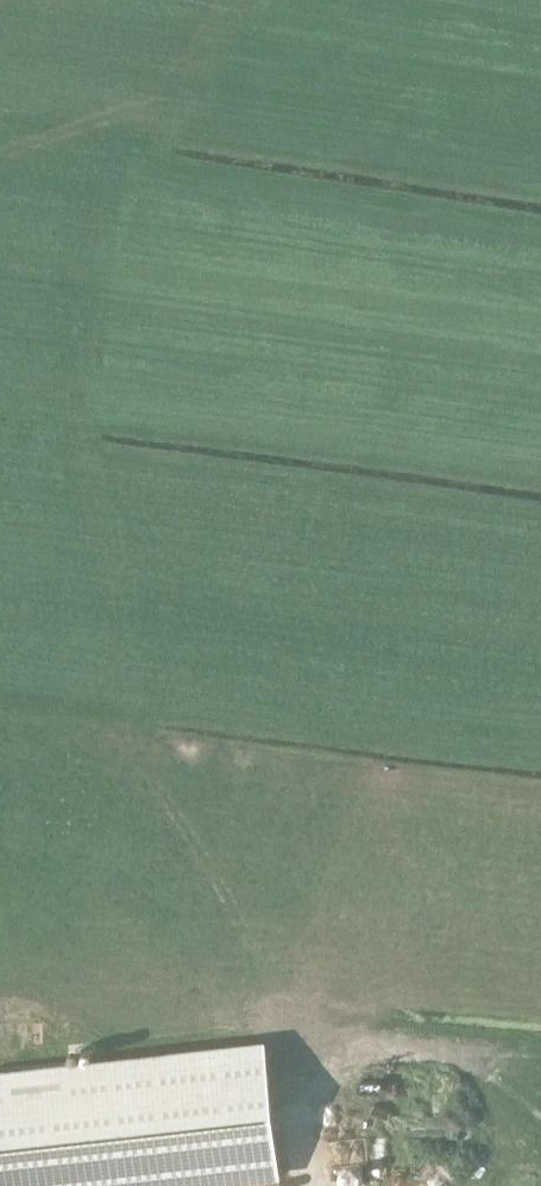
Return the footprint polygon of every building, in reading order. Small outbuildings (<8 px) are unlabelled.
[(0,1069),(0,1185),(199,1185),(279,1177),(264,1040),(0,1069)]
